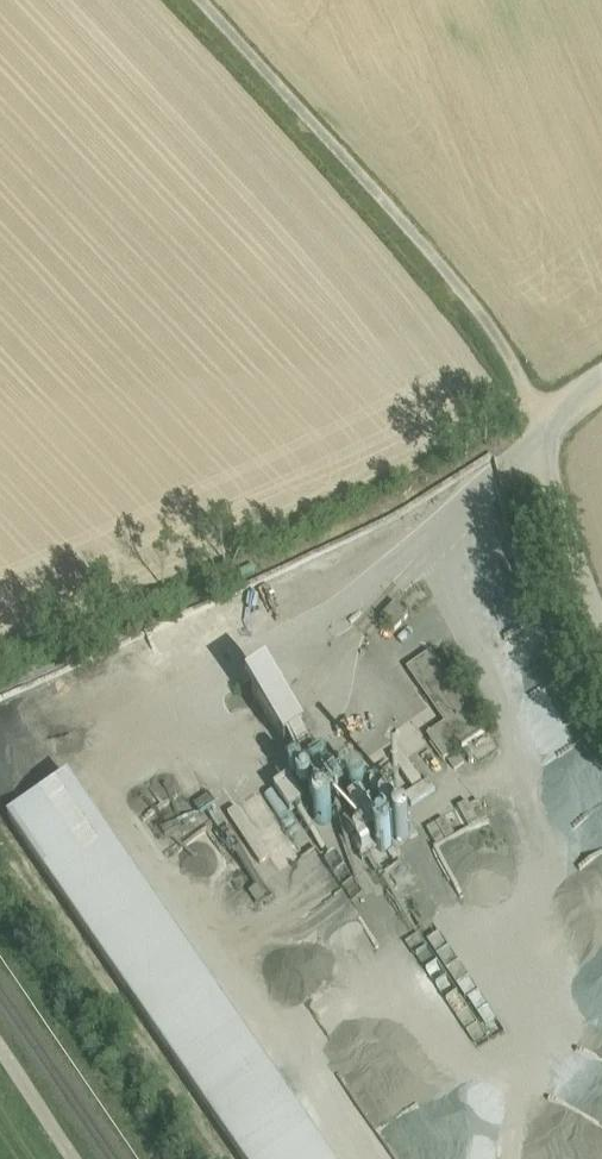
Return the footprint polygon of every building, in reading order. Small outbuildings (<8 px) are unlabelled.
[(398,609),(385,623),(396,633),(408,619),(398,609)] [(431,655),(408,672),(419,687),(423,685),(442,671),(431,655)] [(485,734),(442,671),(423,685),(453,728),(431,742),(444,762),(485,734)] [(297,727),(273,691),(255,702),(280,739),(297,727)] [(313,779),(293,793),(284,780),(239,810),(292,889),(418,803),(367,725),(305,766),(313,779)] [(305,766),(284,780),(293,793),(313,779),(305,766)] [(70,781),(9,822),(240,1158),(329,1158),(70,781)] [(464,815),(265,948),(276,964),(473,828),(464,815)] [(412,942),(429,985),(458,974),(441,931),(412,942)]
